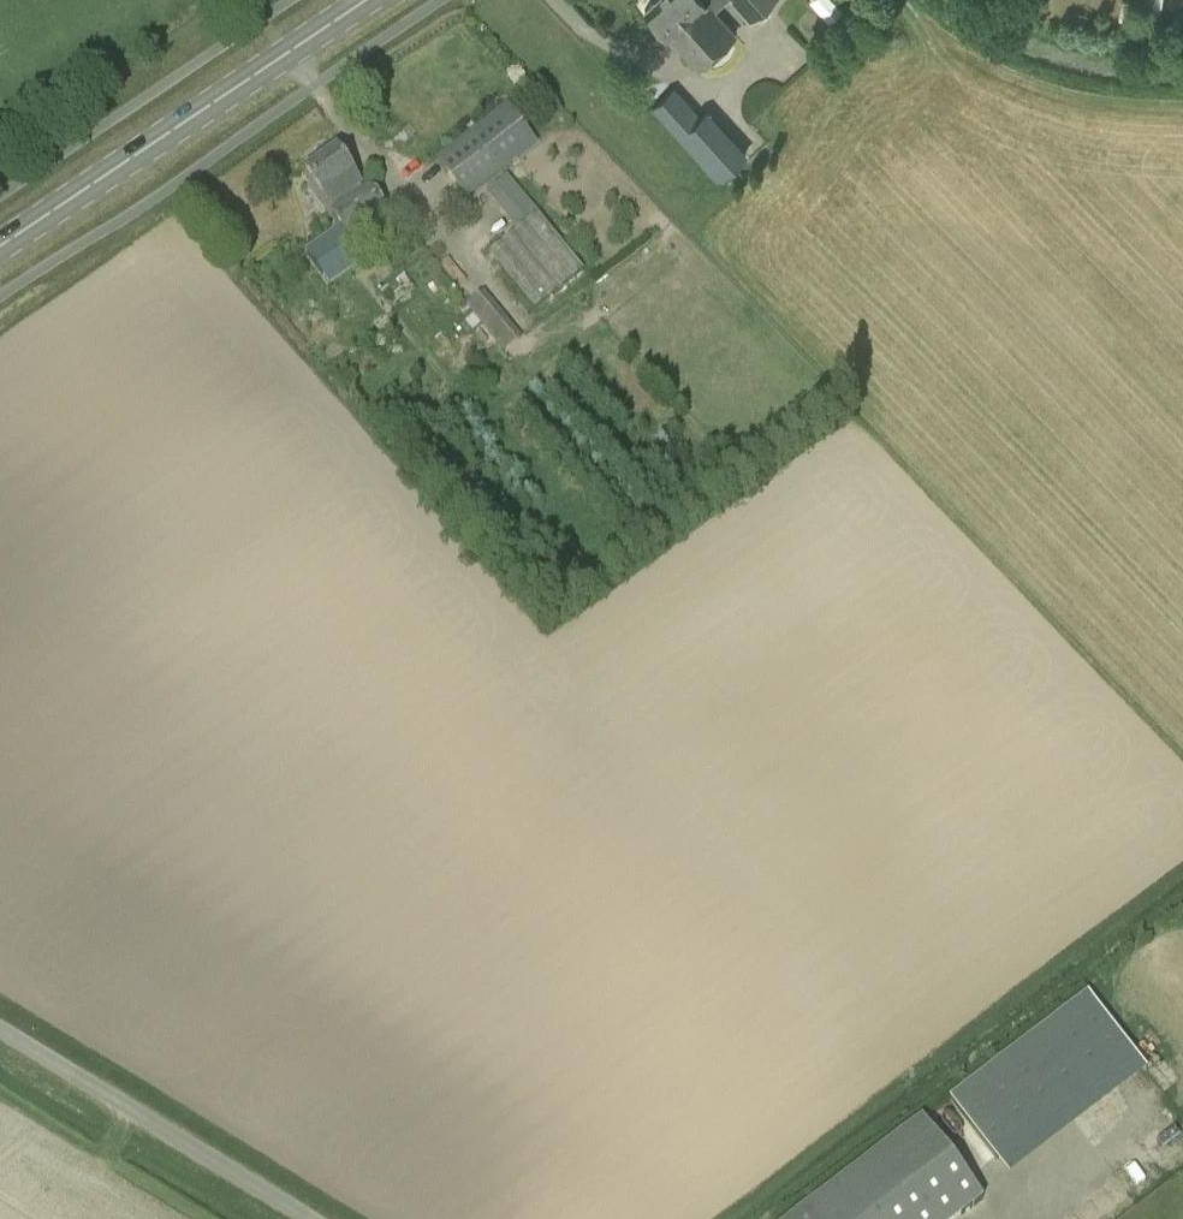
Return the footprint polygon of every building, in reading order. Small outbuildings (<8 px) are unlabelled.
[(670,37),(668,38),(698,70),(736,35),(716,10),(728,0),(656,0),(645,9),(670,37)] [(749,22),(773,0),(730,0),(749,22)] [(844,4),(840,0),(812,0),(830,18),(844,4)] [(1158,23),(1162,0),(1146,0),(1143,21),(1158,23)] [(675,86),(651,108),(717,181),(747,153),(707,108),(700,114),(675,86)] [(435,159),(466,199),(538,144),(507,104),(435,159)] [(360,263),(404,232),(370,184),(361,190),(360,188),(361,187),(336,152),(306,173),(330,207),(324,212),(360,263)] [(517,231),(489,253),(534,310),(583,271),(538,214),(517,231)] [(522,338),(484,291),(465,307),(504,353),(522,338)] [(1015,1177),(1156,1072),(1097,992),(955,1097),(1015,1177)] [(982,1199),(922,1120),(792,1218),(956,1218),(982,1199)]
